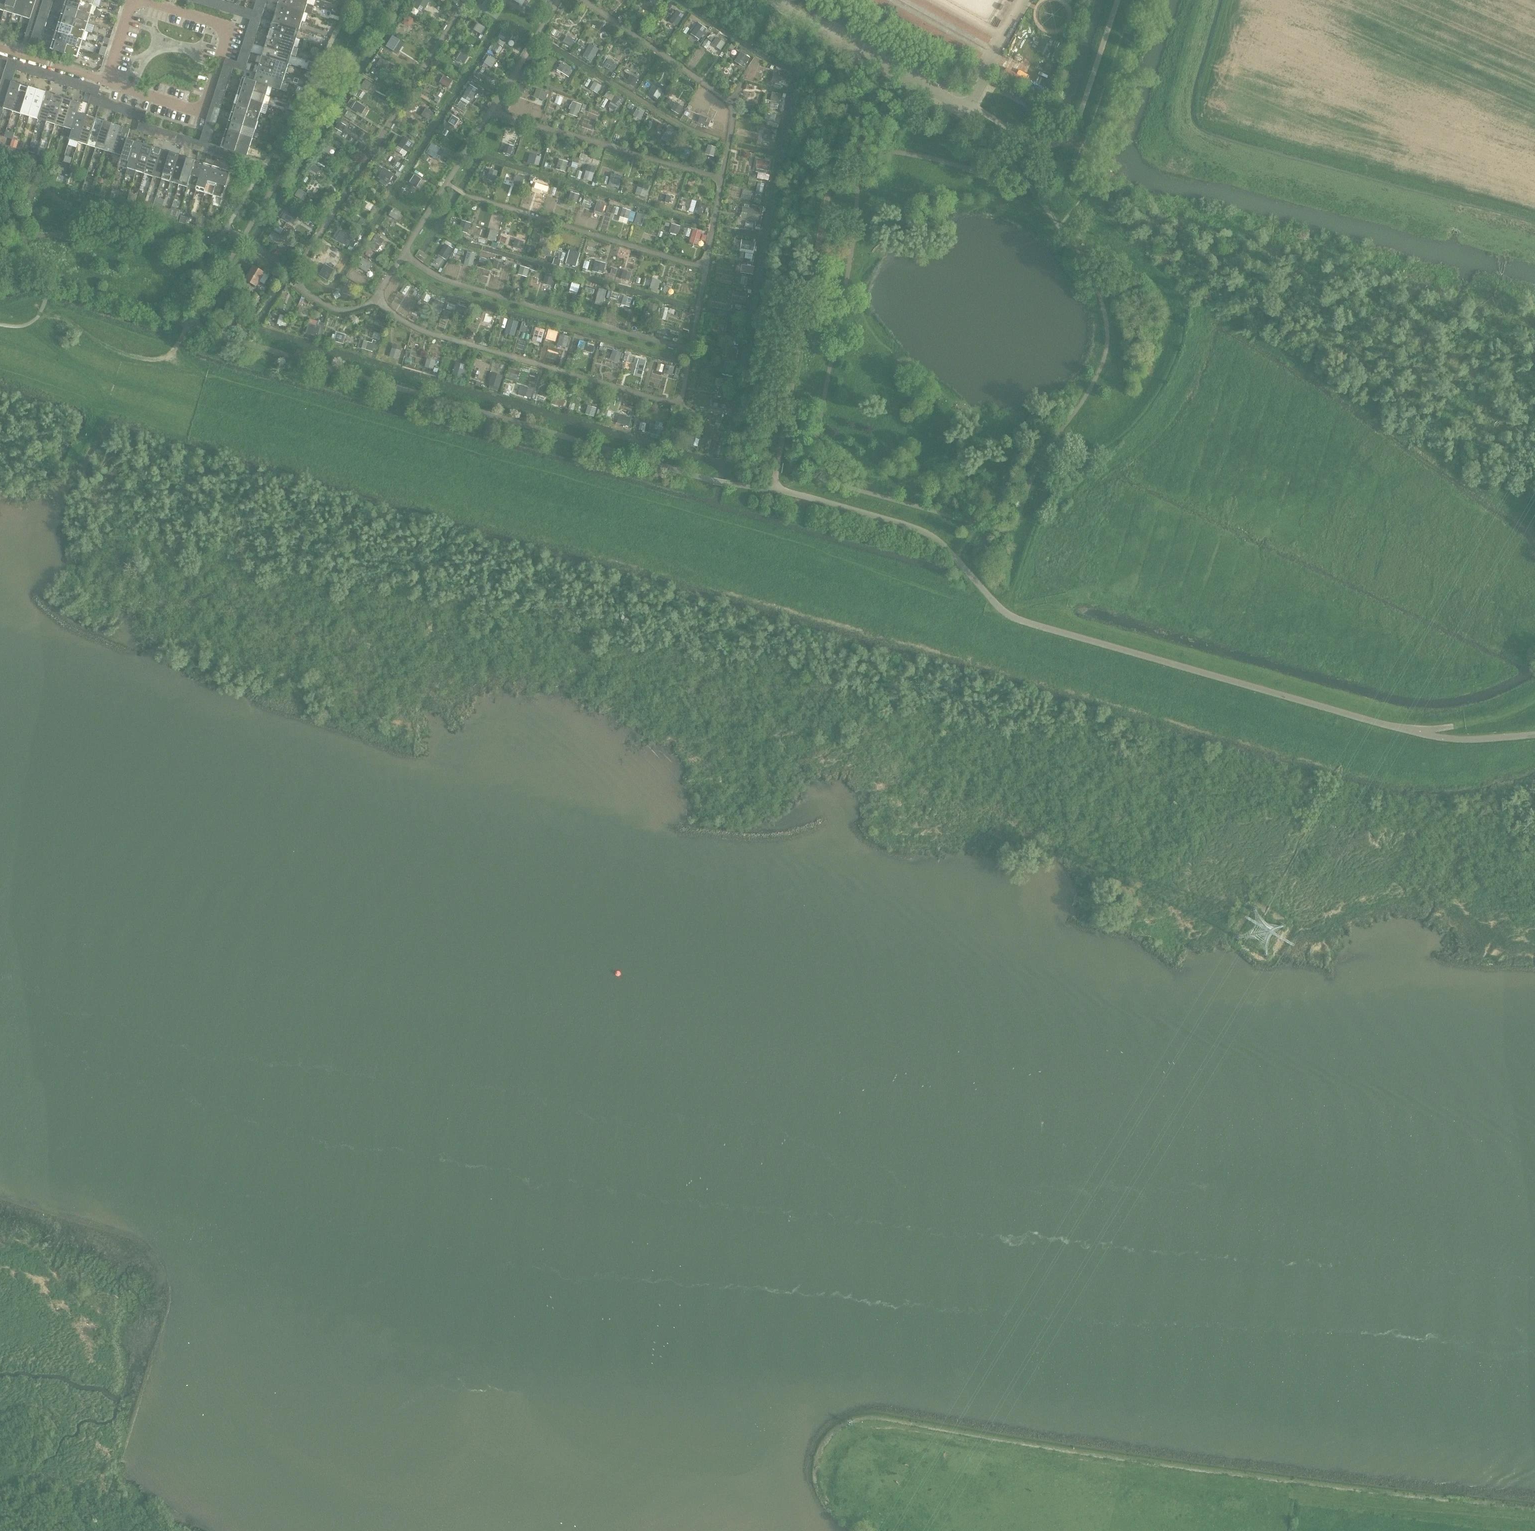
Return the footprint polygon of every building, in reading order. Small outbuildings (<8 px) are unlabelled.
[(4,11),(13,14),(17,0),(8,0),(4,11)] [(13,14),(21,16),(26,0),(17,0),(13,14)] [(21,16),(31,19),(37,0),(26,0),(21,16)] [(74,0),(67,0),(65,6),(91,14),(94,6),(74,0)] [(220,0),(219,0),(217,6),(224,8),(226,2),(220,0)] [(279,5),(305,13),(308,4),(294,0),(280,0),(279,5)] [(431,0),(418,0),(415,4),(425,10),(431,0)] [(267,3),(261,1),(259,8),(265,9),(267,3)] [(53,4),(47,2),(45,9),(51,11),(53,4)] [(229,3),(227,9),(234,11),(236,5),(229,3)] [(243,7),(236,5),(234,11),(241,13),(243,7)] [(279,5),(276,13),(302,21),(305,13),(279,5)] [(91,14),(65,6),(62,15),(88,23),(91,14)] [(246,8),(244,15),(251,17),(253,11),(246,8)] [(265,9),(259,8),(256,14),(263,16),(265,9)] [(51,11),(45,9),(42,16),(48,18),(51,11)] [(677,10),(674,15),(680,20),(684,15),(677,10)] [(276,13),(273,22),(300,30),(302,21),(276,13)] [(88,23),(62,15),(59,24),(86,32),(88,23)] [(409,26),(413,19),(407,16),(403,23),(409,26)] [(261,20),(255,18),(253,25),(259,27),(261,20)] [(47,21),(41,20),(39,27),(45,29),(47,21)] [(273,22),(271,30),(297,39),(300,30),(273,22)] [(482,34),(486,27),(479,23),(474,30),(482,34)] [(86,32),(59,24),(57,32),(83,40),(86,32)] [(702,36),(707,29),(700,24),(695,32),(702,36)] [(259,27),(253,25),(251,32),(257,34),(259,27)] [(45,29),(39,27),(37,33),(43,35),(45,29)] [(271,30),(268,39),(294,47),(297,39),(271,30)] [(508,43),(513,36),(504,31),(503,33),(504,34),(501,39),(508,43)] [(83,40),(57,32),(54,41),(80,49),(83,40)] [(256,37),(250,35),(248,42),(254,44),(256,37)] [(395,48),(400,41),(393,36),(388,43),(395,48)] [(571,46),(574,40),(568,36),(564,42),(571,46)] [(40,46),(42,39),(36,37),(34,44),(40,46)] [(721,51),(726,43),(717,37),(712,45),(713,45),(721,51)] [(268,39),(265,48),(292,56),(294,47),(268,39)] [(80,49),(54,41),(51,50),(78,58),(80,49)] [(254,44),(248,42),(246,49),(252,51),(254,44)] [(265,48),(263,56),(289,64),(292,56),(265,48)] [(592,61),(596,54),(589,50),(585,57),(592,61)] [(251,54),(245,52),(242,59),(249,61),(251,54)] [(741,52),(735,61),(744,67),(750,58),(741,52)] [(462,53),(458,59),(465,64),(469,57),(462,53)] [(263,56),(260,64),(286,73),(289,64),(263,56)] [(491,67),(496,60),(489,56),(484,63),(491,67)] [(386,71),(390,63),(382,58),(377,66),(386,71)] [(249,61),(242,59),(240,66),(246,68),(249,61)] [(6,69),(12,71),(14,64),(8,62),(6,69)] [(569,74),(572,69),(562,63),(557,70),(569,77),(571,75),(569,74)] [(613,72),(617,67),(610,63),(607,68),(613,72)] [(23,73),(25,67),(18,64),(16,71),(23,73)] [(260,64),(257,73),(283,82),(286,73),(260,64)] [(234,68),(228,66),(225,73),(231,75),(234,68)] [(27,74),(34,76),(36,70),(28,68),(27,74)] [(42,72),(36,70),(34,76),(40,78),(42,72)] [(5,72),(3,79),(9,81),(11,74),(5,72)] [(44,79),(50,81),(52,75),(46,73),(44,79)] [(231,75),(225,73),(223,80),(229,82),(231,75)] [(257,73),(255,82),(254,82),(269,87),(281,91),(283,82),(257,73)] [(787,76),(779,73),(776,82),(784,84),(787,76)] [(59,77),(52,75),(50,81),(57,83),(59,77)] [(634,87),(638,79),(631,75),(628,80),(626,78),(624,81),(634,87)] [(449,88),(453,81),(446,77),(442,84),(449,88)] [(61,85),(68,87),(70,81),(63,78),(61,85)] [(243,78),(240,87),(267,95),(269,87),(254,82),(255,82),(243,78)] [(9,81),(3,79),(0,86),(6,88),(9,81)] [(368,91),(372,84),(366,80),(362,87),(368,91)] [(76,83),(70,81),(68,87),(75,89),(76,83)] [(4,108),(13,111),(21,85),(12,82),(4,108)] [(597,93),(602,86),(595,82),(590,89),(597,93)] [(228,85),(222,83),(220,90),(226,92),(228,85)] [(78,90),(85,92),(87,86),(80,84),(78,90)] [(30,87),(21,85),(13,111),(22,114),(30,87)] [(470,85),(462,98),(470,102),(477,92),(473,89),(474,88),(470,85)] [(659,99),(663,90),(655,85),(650,94),(659,99)] [(94,88),(87,86),(85,92),(92,94),(94,88)] [(38,90),(30,87),(22,114),(30,116),(38,90)] [(240,87),(238,96),(264,104),(267,95),(240,87)] [(546,101),(548,93),(537,89),(534,97),(546,101)] [(47,93),(38,90),(30,116),(39,119),(47,93)] [(226,92),(220,90),(218,97),(224,99),(226,92)] [(781,94),(773,92),(771,101),(779,102),(781,94)] [(55,95),(47,93),(39,119),(47,122),(55,95)] [(618,106),(623,98),(616,94),(611,102),(618,106)] [(64,98),(55,95),(47,122),(56,124),(64,98)] [(101,104),(103,98),(96,95),(94,102),(101,104)] [(269,106),(264,104),(238,96),(235,104),(261,113),(266,114),(269,106)] [(73,101),(64,98),(56,124),(64,127),(73,101)] [(109,100),(103,98),(101,104),(107,106),(109,100)] [(82,104),(73,101),(64,127),(73,130),(79,113),(82,104)] [(119,103),(113,101),(111,107),(117,109),(119,103)] [(223,102),(217,101),(215,107),(221,109),(223,102)] [(354,102),(351,108),(357,112),(361,106),(354,102)] [(579,112),(581,105),(573,102),(571,109),(579,112)] [(679,115),(684,107),(676,102),(672,110),(679,115)] [(127,105),(119,103),(117,109),(125,111),(127,105)] [(235,104),(232,113),(258,121),(261,113),(235,104)] [(128,112),(135,115),(137,108),(130,106),(128,112)] [(221,109),(215,107),(212,114),(219,116),(221,109)] [(144,111),(137,108),(135,115),(142,117),(144,111)] [(641,120),(645,112),(639,108),(634,115),(641,120)] [(429,120),(433,113),(426,109),(422,116),(429,120)] [(87,116),(79,113),(73,130),(70,139),(79,142),(87,116)] [(232,113),(229,122),(256,130),(258,121),(232,113)] [(767,113),(766,120),(776,122),(777,115),(767,113)] [(96,119),(87,116),(79,142),(88,145),(96,119)] [(455,126),(459,119),(453,116),(448,122),(455,126)] [(707,122),(708,119),(701,116),(698,123),(709,127),(710,124),(707,122)] [(217,120),(211,118),(209,125),(215,127),(217,120)] [(104,121),(96,119),(88,145),(96,147),(104,121)] [(113,124),(104,121),(96,147),(104,150),(113,124)] [(342,133),(346,125),(339,121),(335,128),(342,133)] [(256,130),(229,122),(227,130),(253,138),(256,130)] [(121,127),(113,124),(104,150),(113,153),(121,127)] [(215,127),(209,125),(207,131),(213,133),(215,127)] [(670,142),(677,130),(670,126),(663,138),(670,142)] [(131,129),(121,127),(113,153),(122,156),(127,139),(128,139),(131,129)] [(150,129),(143,127),(141,133),(148,135),(150,129)] [(150,129),(148,135),(155,137),(156,131),(150,129)] [(227,130),(224,138),(250,147),(253,138),(227,130)] [(765,130),(763,139),(771,140),(773,132),(765,130)] [(167,135),(160,132),(158,138),(165,141),(167,135)] [(174,137),(167,135),(165,141),(172,143),(174,137)] [(212,137),(206,135),(204,142),(210,144),(212,137)] [(184,140),(177,138),(175,144),(182,146),(184,140)] [(224,138),(221,148),(247,156),(250,147),(224,138)] [(408,153),(414,144),(405,138),(399,146),(408,153)] [(136,142),(128,139),(127,139),(122,156),(119,166),(128,169),(136,142)] [(191,142),(184,140),(182,146),(189,148),(191,142)] [(145,145),(136,142),(128,169),(136,171),(145,145)] [(201,145),(194,143),(192,149),(199,151),(201,145)] [(335,152),(337,149),(328,144),(324,151),(330,155),(333,151),(335,152)] [(153,147),(145,145),(136,171),(145,174),(153,147)] [(208,147),(201,145),(199,151),(206,153),(208,147)] [(435,156),(440,149),(433,145),(429,152),(435,156)] [(714,156),(716,148),(708,145),(706,154),(714,156)] [(162,150),(153,147),(145,174),(154,176),(162,150)] [(510,155),(512,149),(505,147),(503,153),(510,155)] [(218,151),(211,149),(210,155),(216,157),(218,151)] [(170,153),(162,150),(154,176),(162,179),(170,153)] [(225,153),(218,151),(216,157),(223,159),(225,153)] [(179,156),(170,153),(162,179),(171,182),(179,156)] [(236,156),(229,154),(227,160),(234,162),(236,156)] [(539,165),(541,158),(533,155),(531,163),(539,165)] [(188,158),(179,156),(171,182),(179,185),(188,158)] [(196,161),(188,158),(179,185),(188,187),(196,161)] [(565,172),(568,162),(559,160),(556,170),(565,172)] [(205,164),(196,161),(188,187),(196,190),(205,164)] [(759,161),(758,168),(769,170),(771,163),(759,161)] [(213,166),(205,164),(196,190),(205,192),(213,166)] [(316,175),(320,169),(313,164),(308,171),(316,175)] [(222,169),(213,166),(205,192),(214,195),(222,169)] [(592,182),(595,169),(587,167),(584,179),(592,182)] [(389,184),(395,175),(385,168),(379,178),(389,184)] [(231,172),(222,169),(214,195),(223,198),(231,172)] [(495,182),(498,172),(490,170),(487,180),(495,182)] [(413,176),(406,186),(413,190),(419,180),(413,176)] [(522,186),(525,178),(517,176),(515,184),(522,186)] [(619,189),(621,179),(613,177),(611,186),(619,189)] [(646,198),(648,190),(638,187),(635,195),(646,198)] [(301,199),(305,192),(299,189),(295,196),(301,199)] [(577,203),(579,195),(572,192),(569,201),(577,203)] [(371,212),(375,205),(367,199),(365,202),(367,204),(365,208),(371,212)] [(603,214),(606,205),(598,202),(595,211),(603,214)] [(702,215),(704,207),(696,205),(694,213),(702,215)] [(760,209),(744,207),(742,219),(759,221),(760,209)] [(629,219),(631,210),(624,208),(621,216),(629,219)] [(398,221),(402,213),(394,209),(390,216),(398,221)] [(182,216),(180,223),(186,224),(188,218),(182,216)] [(467,233),(470,225),(462,222),(459,230),(467,233)] [(678,235),(681,227),(672,225),(670,233),(678,235)] [(496,242),(498,232),(491,230),(488,240),(496,242)] [(699,245),(702,233),(693,230),(690,243),(699,245)] [(277,243),(281,237),(273,232),(269,238),(277,243)] [(347,233),(341,242),(350,247),(355,239),(347,233)] [(379,251),(385,241),(377,235),(370,246),(379,251)] [(522,250),(525,242),(516,239),(513,247),(522,250)] [(756,243),(743,240),(741,249),(754,251),(756,243)] [(449,254),(452,248),(446,244),(442,250),(449,254)] [(550,257),(553,248),(544,245),(542,255),(550,257)] [(474,262),(476,254),(468,252),(465,260),(474,262)] [(576,267),(579,258),(568,255),(566,264),(576,267)] [(368,273),(373,265),(363,260),(359,267),(368,273)] [(603,273),(605,266),(598,263),(596,270),(603,273)] [(325,265),(319,275),(328,280),(334,270),(325,265)] [(753,267),(742,265),(741,273),(751,275),(753,267)] [(265,273),(254,266),(246,280),(257,287),(265,273)] [(527,278),(530,269),(521,266),(518,275),(527,278)] [(630,282),(632,273),(624,271),(622,279),(630,282)] [(552,284),(554,276),(546,274),(543,282),(552,284)] [(658,291),(661,281),(653,279),(650,289),(658,291)] [(578,292),(580,285),(572,283),(571,290),(578,292)] [(351,296),(355,288),(348,284),(343,291),(351,296)] [(420,291),(413,288),(410,294),(417,298),(420,291)] [(604,303),(607,291),(600,289),(596,301),(604,303)] [(254,307),(260,296),(253,292),(247,303),(254,307)] [(745,305),(746,294),(739,292),(737,303),(745,305)] [(630,307),(632,298),(624,296),(622,304),(630,307)] [(440,308),(443,302),(435,299),(433,305),(440,308)] [(656,315),(659,306),(650,303),(648,313),(656,315)] [(465,316),(467,308),(459,306),(457,314),(465,316)] [(286,326),(288,318),(280,316),(278,324),(286,326)] [(491,324),(492,318),(484,316),(482,322),(491,324)] [(516,331),(518,323),(509,320),(507,328),(516,331)] [(321,338),(325,324),(319,322),(318,326),(309,324),(306,334),(321,338)] [(740,334),(741,327),(733,325),(731,333),(740,334)] [(542,338),(544,330),(536,328),(534,336),(542,338)] [(347,335),(337,332),(334,341),(344,344),(347,335)] [(566,348),(569,338),(561,335),(558,346),(566,348)] [(593,354),(595,346),(588,344),(589,342),(580,339),(577,349),(593,354)] [(375,344),(369,342),(366,350),(373,351),(375,344)] [(400,351),(392,349),(390,358),(397,360),(400,351)] [(738,351),(728,349),(726,358),(737,360),(738,351)] [(619,362),(622,353),(613,351),(611,359),(619,362)] [(437,361),(428,359),(426,368),(434,370),(437,361)] [(644,371),(646,362),(639,360),(636,369),(644,371)] [(673,376),(675,367),(666,365),(664,374),(673,376)] [(467,370),(455,367),(453,376),(465,379),(467,370)] [(499,388),(503,376),(493,373),(489,386),(499,388)] [(731,380),(723,378),(722,387),(730,388),(731,380)] [(533,390),(521,386),(518,395),(530,398),(533,390)] [(565,400),(554,396),(551,404),(563,407),(565,400)] [(715,400),(714,407),(726,409),(727,402),(715,400)] [(597,408),(589,406),(586,414),(594,416),(597,408)] [(623,416),(621,424),(629,426),(631,418),(623,416)] [(663,428),(651,424),(648,433),(661,437),(663,428)] [(697,438),(690,436),(687,443),(694,445),(697,438)] [(720,445),(712,442),(710,450),(717,452),(720,445)]
